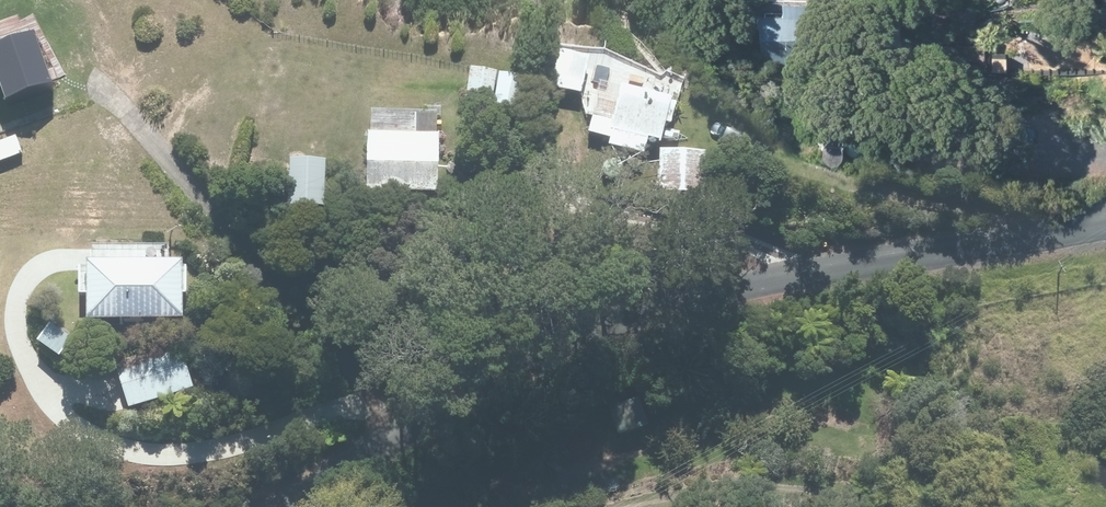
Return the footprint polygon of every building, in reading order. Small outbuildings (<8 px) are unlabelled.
[(784,17),(760,17),(760,62),(809,62),(809,2),(784,2),(784,17)] [(0,41),(0,76),(8,97),(54,80),(34,28),(0,41)] [(585,58),(559,52),(551,85),(578,91),(585,58)] [(495,70),(471,66),(465,99),(490,103),(495,70)] [(527,77),(501,72),(494,104),(521,110),(527,77)] [(671,95),(622,84),(609,143),(646,151),(648,140),(661,142),(671,95)] [(438,132),(368,130),(367,189),(437,190),(438,132)] [(707,151),(660,149),(658,192),(705,194),(707,151)] [(327,159),(291,157),(289,203),(325,204),(327,159)] [(88,258),(87,317),(185,319),(186,260),(88,258)] [(50,321),(37,337),(58,354),(71,338),(50,321)] [(181,348),(117,366),(129,407),(193,389),(181,348)]
